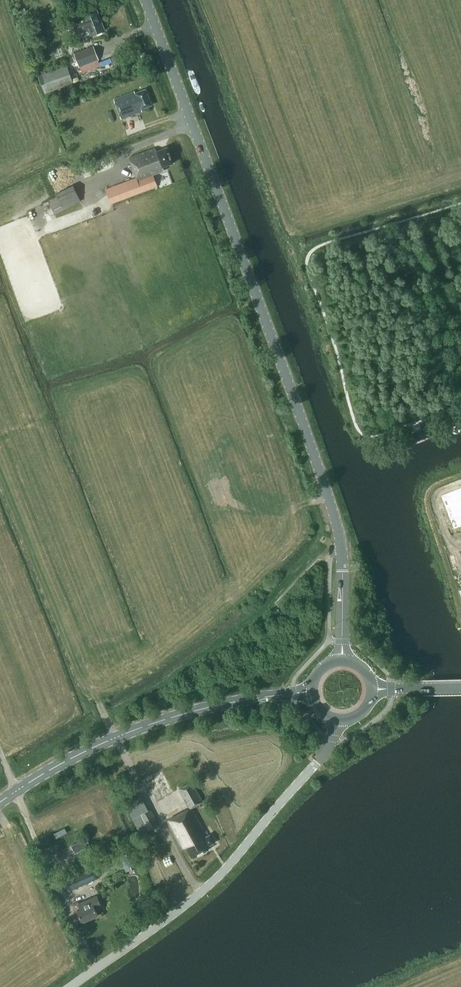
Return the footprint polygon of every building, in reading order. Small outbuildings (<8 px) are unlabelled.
[(84,16),(72,20),(77,33),(89,29),(91,35),(104,30),(97,10),(83,15),(84,16)] [(98,59),(93,46),(75,53),(80,66),(98,59)] [(44,93),(73,82),(67,65),(38,76),(44,93)] [(146,89),(135,93),(134,91),(114,99),(121,119),(142,111),(141,109),(152,105),(146,89)] [(136,177),(106,189),(112,203),(157,186),(153,174),(164,170),(162,167),(173,163),(168,147),(157,151),(155,148),(129,157),(136,177)] [(55,194),(57,196),(49,200),(55,213),(81,201),(73,185),(55,194)] [(54,213),(48,200),(43,203),(50,215),(54,213)] [(448,500),(449,505),(460,502),(460,496),(448,500)] [(192,782),(179,789),(189,808),(167,820),(183,850),(187,848),(192,858),(210,849),(208,846),(214,842),(210,834),(207,835),(192,807),(203,801),(192,782)] [(141,834),(159,825),(151,809),(148,810),(141,796),(125,804),(141,834)] [(71,845),(75,853),(90,845),(86,838),(71,845)] [(114,858),(111,852),(105,855),(109,860),(114,858)] [(71,890),(98,878),(93,867),(66,879),(71,890)] [(98,915),(95,909),(101,907),(102,907),(97,895),(83,901),(84,902),(80,904),(79,902),(78,902),(81,909),(77,910),(82,922),(98,915)]
